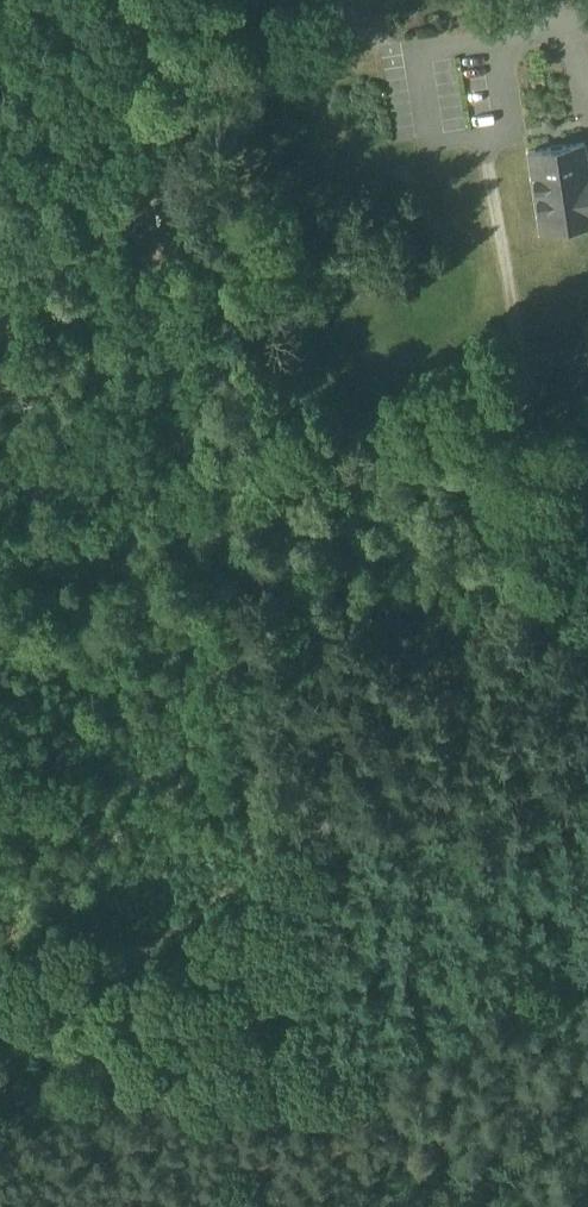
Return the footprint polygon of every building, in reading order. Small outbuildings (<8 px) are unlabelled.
[(585,141),(528,151),(540,231),(587,223),(587,162),(585,141)]
